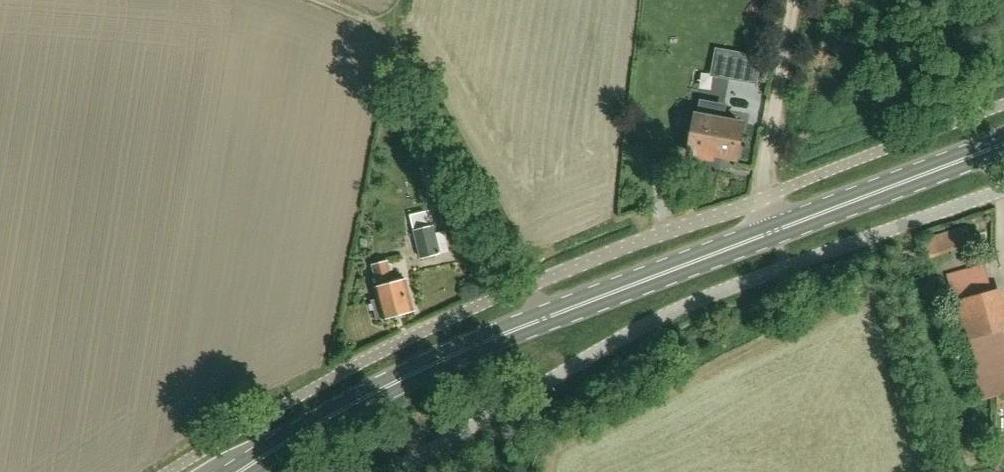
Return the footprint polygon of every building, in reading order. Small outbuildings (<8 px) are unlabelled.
[(760,56),(746,54),(742,78),(756,80),(760,56)] [(727,82),(729,71),(703,66),(701,76),(727,82)] [(736,156),(742,122),(719,118),(721,107),(700,103),(697,114),(690,152),(705,155),(705,151),(736,156)] [(680,159),(664,156),(662,165),(678,168),(680,159)] [(421,258),(441,253),(430,210),(411,215),(421,258)] [(415,310),(407,279),(394,283),(388,261),(373,265),(379,287),(376,287),(379,298),(372,300),(377,320),(384,318),(415,310)] [(983,400),(1003,394),(1003,330),(967,341),(983,400)]
